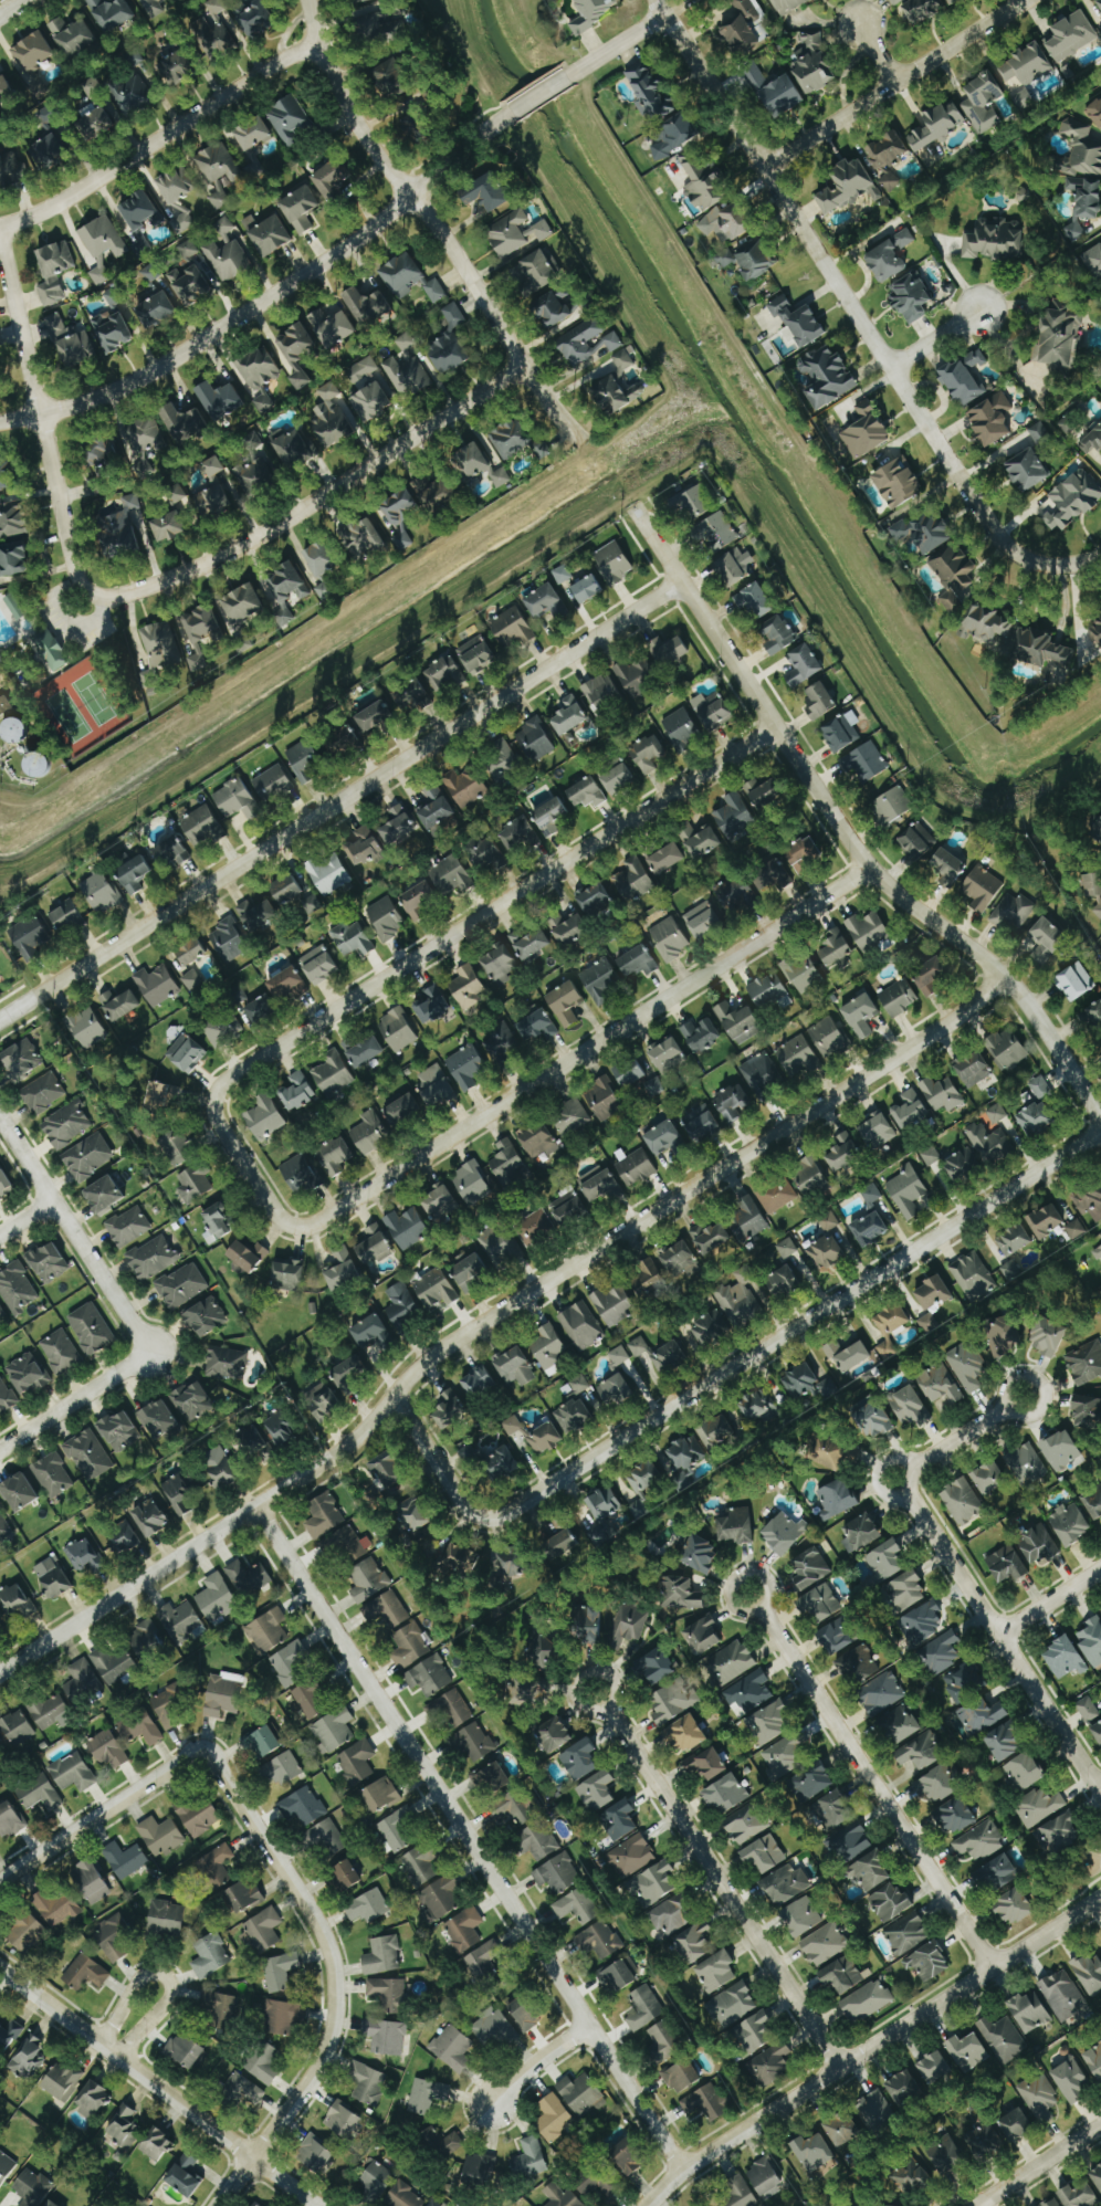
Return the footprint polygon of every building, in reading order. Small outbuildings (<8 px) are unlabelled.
[(104,35),(136,18),(126,0),(118,0),(107,6),(104,0),(86,0),(104,35)] [(151,20),(165,12),(160,2),(163,0),(139,0),(151,20)] [(224,0),(211,0),(205,3),(212,17),(229,8),(224,0)] [(252,2),(255,8),(238,16),(249,41),(275,29),(262,0),(257,0),(252,2)] [(620,10),(615,0),(574,0),(583,16),(569,24),(575,35),(620,10)] [(813,0),(771,0),(781,18),(813,0)] [(941,0),(913,0),(903,5),(913,27),(946,11),(941,0)] [(1050,28),(1055,36),(1044,42),(1056,63),(1099,40),(1083,10),(1050,28)] [(358,18),(365,48),(408,38),(403,19),(383,24),(381,13),(358,18)] [(68,28),(63,17),(48,24),(64,58),(97,44),(86,20),(68,28)] [(225,24),(212,31),(206,20),(192,27),(212,62),(238,47),(225,24)] [(798,32),(800,47),(796,48),(798,63),(797,64),(801,92),(832,87),(823,28),(798,32)] [(12,47),(25,73),(55,58),(43,32),(12,47)] [(1054,70),(1039,43),(998,67),(1007,83),(1018,76),(1025,87),(1054,70)] [(195,77),(185,50),(160,60),(170,86),(195,77)] [(389,101),(414,86),(396,56),(371,71),(389,101)] [(640,101),(636,103),(647,125),(680,109),(672,94),(665,98),(647,60),(625,71),(640,101)] [(769,84),(757,64),(745,72),(757,91),(769,84)] [(129,118),(156,97),(135,72),(109,93),(129,118)] [(1003,123),(992,105),(1003,99),(988,74),(964,88),(970,99),(961,104),(980,136),(1003,123)] [(14,96),(4,75),(0,77),(0,103),(14,96)] [(90,100),(104,93),(95,75),(81,83),(90,100)] [(775,120),(805,102),(788,75),(758,94),(775,120)] [(1016,105),(1032,99),(1028,90),(1013,96),(1016,105)] [(286,148),(299,141),(294,131),(309,122),(294,94),(265,110),(286,148)] [(1099,129),(1100,127),(1100,98),(1085,111),(1099,129)] [(914,152),(968,128),(955,100),(923,114),(928,126),(907,136),(914,152)] [(36,113),(45,127),(61,117),(52,103),(36,113)] [(402,119),(414,147),(429,141),(417,113),(402,119)] [(650,147),(656,160),(700,139),(688,113),(656,128),(662,141),(650,147)] [(273,139),(262,117),(234,130),(249,161),(243,164),(249,176),(262,170),(252,149),(273,139)] [(1062,121),(1062,137),(1072,137),(1072,157),(1055,157),(1055,175),(1100,175),(1100,141),(1091,141),(1091,121),(1062,121)] [(865,149),(879,173),(910,154),(896,131),(865,149)] [(28,147),(39,172),(67,160),(56,135),(28,147)] [(194,156),(216,193),(208,197),(216,211),(231,202),(219,180),(227,175),(233,185),(243,178),(221,140),(194,156)] [(18,163),(15,152),(0,156),(0,189),(29,181),(24,161),(18,163)] [(693,183),(686,186),(699,213),(729,198),(717,175),(710,179),(697,153),(681,160),(693,183)] [(861,159),(850,165),(848,162),(830,171),(838,186),(815,198),(825,216),(869,193),(874,202),(882,198),(861,159)] [(323,202),(341,196),(339,188),(351,184),(343,161),(313,172),(323,202)] [(157,179),(168,209),(177,205),(179,210),(177,211),(180,219),(173,221),(178,234),(194,228),(182,196),(192,193),(189,186),(192,185),(186,168),(157,179)] [(902,181),(890,170),(879,182),(891,193),(902,181)] [(467,208),(479,200),(489,215),(511,200),(492,172),(458,194),(467,208)] [(1076,219),(1100,219),(1100,183),(1100,179),(1067,179),(1067,191),(1076,191),(1076,219)] [(314,229),(307,214),(320,208),(309,186),(280,201),(297,237),(314,229)] [(1022,203),(1030,196),(1025,188),(1016,195),(1022,203)] [(159,213),(145,191),(118,208),(135,234),(145,227),(143,223),(159,213)] [(699,224),(705,236),(722,226),(731,242),(754,229),(739,202),(699,224)] [(501,259),(538,239),(540,243),(554,235),(546,220),(522,233),(519,226),(529,220),(522,208),(484,229),(501,259)] [(129,252),(107,214),(78,231),(99,267),(89,273),(97,287),(113,278),(101,257),(112,251),(117,259),(129,252)] [(264,259),(293,241),(276,214),(259,225),(252,215),(241,222),(264,259)] [(235,229),(228,215),(214,223),(226,245),(231,242),(227,233),(235,229)] [(963,258),(979,258),(979,253),(993,253),(993,255),(1022,256),(1023,229),(1007,228),(1007,218),(978,217),(978,233),(963,232),(963,258)] [(1069,243),(1086,239),(1082,222),(1065,226),(1069,243)] [(864,255),(880,283),(908,268),(898,251),(916,241),(908,228),(892,237),(893,238),(864,255)] [(748,282),(776,268),(761,237),(716,259),(722,269),(737,261),(748,282)] [(177,246),(183,263),(200,257),(194,240),(177,246)] [(218,249),(215,242),(204,246),(220,283),(252,270),(240,240),(218,249)] [(66,301),(58,274),(76,268),(68,241),(36,251),(45,283),(37,286),(44,307),(66,301)] [(1088,243),(1084,272),(1100,274),(1100,245),(1088,243)] [(516,267),(533,295),(565,276),(547,248),(516,267)] [(413,291),(411,288),(426,277),(407,252),(378,274),(400,301),(413,291)] [(140,271),(146,284),(161,277),(155,264),(140,271)] [(177,268),(166,274),(185,308),(214,292),(198,264),(181,274),(177,268)] [(906,325),(928,315),(924,304),(931,301),(918,271),(891,283),(895,293),(892,295),(906,325)] [(434,304),(448,297),(437,278),(424,286),(434,304)] [(112,308),(125,301),(117,286),(104,293),(112,308)] [(342,295),(362,329),(393,311),(381,290),(363,300),(356,287),(342,295)] [(135,309),(148,332),(178,314),(165,291),(135,309)] [(547,331),(580,315),(574,302),(563,308),(555,293),(533,303),(547,331)] [(809,303),(794,312),(785,295),(767,304),(774,318),(782,314),(800,348),(826,334),(809,303)] [(1087,308),(1057,298),(1051,297),(1041,324),(1041,334),(1033,358),(1033,362),(1044,362),(1065,370),(1076,370),(1079,361),(1081,326),(1087,308)] [(425,346),(442,377),(471,360),(454,330),(467,322),(456,302),(441,310),(453,331),(425,346)] [(327,319),(322,309),(308,315),(325,350),(356,335),(345,311),(327,319)] [(97,357),(87,331),(77,335),(74,326),(66,329),(60,312),(45,318),(66,370),(97,357)] [(135,341),(121,312),(105,320),(103,315),(90,321),(107,355),(135,341)] [(556,340),(570,366),(599,351),(602,357),(624,346),(617,331),(590,345),(588,341),(606,332),(599,318),(556,340)] [(317,348),(302,323),(276,339),(296,374),(289,378),(297,391),(312,383),(297,359),(317,348)] [(396,340),(405,353),(418,344),(408,331),(396,340)] [(817,410),(860,386),(851,370),(850,371),(839,351),(833,354),(827,343),(798,360),(812,385),(805,389),(817,410)] [(256,393),(283,372),(264,347),(236,368),(256,393)] [(635,365),(626,348),(610,357),(620,374),(635,365)] [(960,408),(986,393),(972,368),(987,360),(980,348),(963,358),(962,356),(938,370),(960,408)] [(353,385),(380,370),(371,356),(345,371),(353,385)] [(401,367),(394,356),(381,365),(406,401),(434,382),(416,356),(401,367)] [(317,391),(324,404),(313,410),(319,419),(311,424),(326,449),(355,432),(335,398),(341,395),(333,381),(317,391)] [(349,400),(365,424),(394,406),(377,381),(349,400)] [(195,390),(214,423),(244,406),(231,383),(215,392),(209,382),(195,390)] [(1013,432),(1003,413),(1013,408),(1004,391),(966,411),(985,447),(1013,432)] [(253,400),(261,415),(274,407),(267,393),(253,400)] [(855,405),(863,420),(842,431),(856,458),(892,440),(870,398),(855,405)] [(197,409),(181,417),(174,403),(159,411),(178,447),(209,431),(197,409)] [(1067,434),(1079,423),(1069,412),(1057,424),(1067,434)] [(504,460),(534,443),(518,415),(488,433),(504,460)] [(152,445),(154,451),(166,446),(154,418),(126,430),(135,453),(152,445)] [(1052,436),(1041,421),(1028,430),(1039,445),(1052,436)] [(1088,454),(1097,445),(1100,448),(1100,423),(1079,445),(1088,454)] [(272,442),(288,469),(316,453),(300,426),(272,442)] [(91,465),(123,459),(119,435),(86,440),(91,465)] [(454,453),(470,481),(492,469),(476,440),(454,453)] [(1006,461),(1020,492),(1049,478),(1035,447),(1006,461)] [(11,487),(8,455),(0,456),(0,488),(11,487)] [(273,455),(241,464),(248,489),(280,480),(273,455)] [(872,472),(889,508),(924,492),(906,455),(872,472)] [(1058,507),(1042,518),(1064,532),(1070,524),(1098,502),(1100,499),(1100,487),(1098,482),(1090,477),(1082,466),(1080,470),(1048,493),(1058,507)] [(497,489),(512,481),(505,467),(490,475),(497,489)] [(414,484),(424,510),(457,498),(447,472),(414,484)] [(179,483),(165,489),(172,504),(186,498),(179,483)] [(205,518),(231,507),(221,484),(195,494),(205,518)] [(712,505),(701,484),(678,496),(689,517),(712,505)] [(381,502),(397,533),(391,537),(399,552),(414,544),(403,522),(412,517),(409,510),(418,505),(408,487),(381,502)] [(141,508),(136,493),(121,498),(125,510),(96,520),(109,558),(142,547),(130,512),(141,508)] [(30,530),(21,501),(0,508),(0,539),(30,530)] [(888,528),(896,542),(912,533),(923,555),(953,539),(937,508),(909,523),(906,518),(888,528)] [(187,531),(177,509),(150,521),(159,543),(187,531)] [(695,527),(713,555),(740,537),(721,510),(695,527)] [(355,561),(385,547),(370,515),(340,529),(355,561)] [(31,569),(21,538),(0,544),(0,578),(0,579),(31,569)] [(339,565),(323,539),(301,552),(316,578),(339,565)] [(612,586),(636,570),(616,539),(592,555),(612,586)] [(949,589),(938,598),(950,612),(970,595),(966,590),(976,582),(969,574),(977,568),(954,541),(928,563),(949,589)] [(728,588),(754,573),(739,547),(713,561),(728,588)] [(310,594),(293,562),(265,578),(281,608),(272,613),(279,627),(295,619),(284,599),(296,593),(299,600),(310,594)] [(552,571),(559,585),(573,578),(566,563),(552,571)] [(604,591),(593,573),(571,586),(581,604),(604,591)] [(335,592),(328,580),(314,588),(321,600),(335,592)] [(523,596),(534,619),(564,606),(552,582),(523,596)] [(749,608),(754,619),(774,611),(762,582),(732,594),(740,612),(749,608)] [(264,608),(252,583),(220,597),(232,623),(264,608)] [(17,620),(27,614),(12,592),(3,599),(17,620)] [(961,627),(994,641),(998,633),(1007,637),(1014,619),(972,602),(961,627)] [(220,629),(210,603),(181,615),(197,653),(186,658),(193,673),(208,667),(196,639),(220,629)] [(489,619),(501,646),(519,637),(523,644),(534,638),(519,605),(489,619)] [(798,640),(783,613),(757,627),(772,655),(798,640)] [(1089,627),(1100,648),(1100,620),(1089,627)] [(142,672),(145,687),(159,684),(155,666),(178,661),(169,621),(141,627),(150,670),(142,672)] [(1044,666),(1046,658),(1071,665),(1075,648),(1052,642),(1054,635),(1019,626),(1011,658),(1044,666)] [(51,674),(70,662),(48,627),(29,639),(51,674)] [(497,658),(482,634),(456,650),(471,674),(497,658)] [(660,636),(647,643),(661,669),(690,652),(680,635),(664,644),(660,636)] [(824,670),(808,642),(787,653),(796,669),(784,675),(792,688),(824,670)] [(433,692),(464,679),(454,654),(422,668),(433,692)] [(613,667),(629,694),(657,677),(645,657),(627,667),(623,661),(613,667)] [(596,712),(622,699),(608,672),(582,685),(596,712)] [(393,690),(401,712),(429,702),(421,679),(393,690)] [(813,721),(838,706),(822,681),(804,692),(813,705),(806,710),(813,721)] [(707,732),(734,719),(721,690),(705,697),(703,693),(691,699),(707,732)] [(567,708),(550,717),(560,736),(589,720),(574,693),(562,700),(567,708)] [(14,708),(6,695),(0,698),(0,716),(14,708)] [(365,734),(394,716),(383,699),(355,716),(365,734)] [(663,718),(679,753),(694,746),(691,738),(699,734),(687,707),(663,718)] [(854,725),(860,722),(853,710),(820,727),(834,753),(861,739),(854,725)] [(532,763),(556,749),(538,717),(514,731),(532,763)] [(333,741),(352,749),(357,737),(346,732),(344,735),(337,732),(333,741)] [(657,770),(653,759),(666,755),(659,736),(630,746),(641,775),(657,770)] [(489,746),(494,756),(482,762),(494,782),(522,766),(505,737),(489,746)] [(301,783),(326,772),(310,738),(285,750),(301,783)] [(849,773),(854,770),(864,784),(890,767),(872,739),(840,760),(849,773)] [(611,795),(636,780),(625,761),(599,777),(611,795)] [(264,803),(294,789),(282,764),(252,779),(264,803)] [(464,811),(490,792),(472,767),(458,776),(454,771),(442,779),(464,811)] [(591,809),(606,801),(593,775),(566,789),(575,807),(587,801),(591,809)] [(212,792),(226,819),(242,810),(248,821),(261,814),(241,776),(212,792)] [(784,797),(775,778),(760,785),(757,778),(744,784),(756,810),(784,797)] [(416,810),(427,833),(441,827),(438,822),(454,815),(439,783),(424,790),(430,804),(416,810)] [(915,808),(900,784),(871,803),(886,826),(915,808)] [(731,843),(759,826),(737,790),(724,798),(728,805),(713,814),(731,843)] [(560,830),(555,820),(568,814),(560,797),(532,810),(546,838),(560,830)] [(389,810),(394,821),(379,828),(388,847),(417,833),(403,803),(389,810)] [(217,841),(226,835),(207,804),(179,822),(195,847),(214,835),(217,841)] [(498,831),(511,853),(538,838),(525,816),(498,831)] [(939,844),(918,820),(897,840),(918,863),(939,844)] [(696,861),(722,843),(710,825),(698,834),(689,821),(675,830),(696,861)] [(1100,841),(1100,821),(1092,835),(1100,841)] [(354,831),(359,839),(344,847),(355,867),(373,857),(376,863),(387,858),(369,824),(354,831)] [(153,849),(165,870),(190,856),(177,835),(153,849)] [(811,872),(806,862),(822,855),(812,836),(786,848),(800,877),(811,872)] [(478,872),(504,864),(496,839),(470,847),(478,872)] [(647,856),(655,874),(686,861),(678,843),(647,856)] [(940,880),(951,888),(967,864),(942,846),(931,862),(945,872),(940,880)] [(320,896),(351,883),(339,851),(307,864),(320,896)] [(143,888),(139,880),(153,872),(142,854),(115,871),(130,896),(143,888)] [(444,897),(472,881),(457,854),(429,870),(444,897)] [(624,862),(628,869),(613,878),(627,903),(656,887),(637,854),(624,862)] [(763,895),(792,879),(779,857),(751,874),(763,895)] [(1005,882),(978,864),(960,891),(975,900),(971,906),(984,915),(1005,882)] [(94,912),(119,900),(104,871),(79,883),(94,912)] [(1098,921),(1100,920),(1100,872),(1083,875),(1087,899),(1095,898),(1098,921)] [(303,892),(291,873),(269,887),(282,906),(303,892)] [(716,885),(725,913),(756,904),(748,876),(716,885)] [(411,918),(440,905),(429,881),(400,894),(411,918)] [(575,895),(589,919),(614,904),(600,881),(575,895)] [(1037,905),(1021,893),(1016,899),(1009,893),(991,916),(1015,935),(1037,905)] [(323,907),(315,894),(300,902),(308,916),(323,907)] [(407,929),(391,895),(366,907),(382,941),(407,929)] [(236,907),(248,933),(279,918),(270,899),(252,907),(249,900),(236,907)] [(83,922),(74,900),(49,911),(58,933),(83,922)] [(682,916),(696,939),(722,923),(708,900),(682,916)] [(892,936),(877,911),(861,920),(858,914),(845,921),(862,953),(892,936)] [(561,947),(590,932),(580,913),(562,922),(559,915),(547,921),(561,947)] [(51,941),(38,915),(8,930),(25,963),(40,956),(36,948),(51,941)] [(216,923),(219,929),(210,934),(225,963),(249,951),(231,916),(216,923)] [(649,929),(667,964),(682,956),(679,950),(689,945),(674,916),(649,929)] [(1032,955),(1043,965),(1068,938),(1044,916),(1027,935),(1040,946),(1032,955)] [(330,933),(345,956),(359,948),(364,956),(376,948),(355,917),(330,933)] [(508,935),(523,961),(552,945),(542,927),(524,937),(519,929),(508,935)] [(827,947),(818,952),(829,968),(854,952),(838,927),(830,932),(833,937),(824,943),(827,947)] [(175,949),(183,966),(206,954),(198,937),(175,949)] [(510,979),(507,975),(519,967),(505,944),(500,947),(499,947),(480,959),(494,983),(501,978),(503,983),(510,979)] [(617,960),(628,979),(655,964),(644,944),(617,960)] [(338,973),(326,945),(300,957),(312,984),(338,973)] [(599,1007),(612,1000),(606,990),(621,981),(606,957),(578,974),(599,1007)] [(939,992),(935,983),(950,975),(941,957),(912,971),(925,998),(939,992)] [(1055,977),(1071,1002),(1096,986),(1080,961),(1055,977)] [(457,970),(461,976),(448,984),(463,1009),(489,994),(470,962),(457,970)] [(181,991),(164,964),(149,974),(145,968),(132,976),(153,1009),(181,991)] [(266,982),(278,1002),(306,985),(294,965),(266,982)] [(188,992),(203,986),(196,969),(181,976),(188,992)] [(789,995),(777,971),(747,986),(759,1010),(789,995)] [(921,1001),(906,978),(878,995),(893,1018),(921,1001)] [(563,1029),(578,1022),(572,1008),(584,1003),(573,981),(546,993),(563,1029)] [(414,1006),(423,1025),(451,1012),(438,984),(425,990),(429,999),(414,1006)] [(115,998),(111,990),(98,997),(112,1022),(141,1007),(132,990),(115,998)] [(278,1011),(266,993),(244,1008),(255,1026),(278,1011)] [(841,1007),(858,1041),(872,1035),(866,1022),(880,1015),(870,993),(841,1007)] [(1083,1011),(1094,1029),(1100,1025),(1100,1000),(1083,1011)] [(716,1006),(733,1046),(762,1033),(750,1005),(733,1012),(728,1001),(716,1006)] [(67,1020),(83,1050),(108,1036),(91,1007),(67,1020)] [(393,1052),(418,1041),(403,1008),(377,1020),(393,1052)] [(526,1043),(543,1035),(546,1041),(559,1034),(546,1008),(516,1023),(526,1043)] [(244,1029),(231,1010),(203,1031),(216,1050),(244,1029)] [(825,1060),(849,1047),(832,1016),(808,1029),(825,1060)] [(696,1027),(692,1021),(680,1028),(696,1055),(723,1039),(710,1018),(696,1027)] [(492,1060),(518,1053),(510,1022),(484,1030),(492,1060)] [(1006,1071),(1030,1056),(1010,1026),(986,1042),(1006,1071)] [(208,1051),(184,1032),(165,1056),(189,1075),(208,1051)] [(349,1039),(340,1044),(357,1070),(385,1052),(374,1034),(354,1046),(349,1039)] [(821,1065),(803,1034),(774,1050),(792,1081),(821,1065)] [(660,1075),(688,1062),(675,1036),(648,1049),(660,1075)] [(0,1053),(0,1058),(14,1082),(44,1064),(29,1037),(0,1053)] [(444,1059),(464,1093),(478,1085),(473,1078),(488,1069),(473,1043),(444,1059)] [(967,1089),(994,1075),(980,1049),(953,1062),(967,1089)] [(785,1083),(764,1051),(739,1067),(759,1099),(785,1083)] [(326,1095),(354,1077),(338,1052),(310,1070),(326,1095)] [(647,1077),(637,1058),(614,1070),(623,1089),(647,1077)] [(414,1077),(434,1109),(457,1094),(438,1063),(414,1077)] [(288,1077),(293,1084),(278,1093),(290,1113),(317,1097),(301,1070),(288,1077)] [(32,1113),(66,1098),(55,1072),(20,1088),(32,1113)] [(666,1091),(658,1075),(643,1083),(652,1099),(666,1091)] [(1029,1082),(1038,1102),(1053,1095),(1044,1075),(1029,1082)] [(601,1122),(625,1108),(606,1076),(582,1091),(601,1122)] [(920,1083),(935,1112),(946,1106),(948,1112),(965,1103),(951,1076),(935,1084),(932,1076),(920,1083)] [(181,1086),(149,1082),(145,1111),(170,1113),(172,1097),(179,1098),(181,1086)] [(713,1097),(726,1126),(741,1119),(738,1111),(751,1105),(741,1084),(713,1097)] [(903,1132),(931,1116),(914,1088),(901,1095),(905,1102),(891,1111),(903,1132)] [(258,1106),(243,1115),(259,1142),(287,1125),(267,1091),(254,1099),(258,1106)] [(383,1108),(394,1128),(423,1114),(412,1093),(383,1108)] [(56,1150),(94,1126),(77,1099),(40,1123),(56,1150)] [(551,1114),(563,1138),(592,1123),(580,1099),(551,1114)] [(1030,1140),(1057,1122),(1042,1099),(1015,1117),(1030,1140)] [(993,1124),(1008,1117),(1002,1103),(987,1110),(993,1124)] [(695,1140),(719,1131),(710,1105),(686,1113),(695,1140)] [(350,1130),(363,1155),(391,1139),(374,1107),(361,1114),(365,1122),(350,1130)] [(897,1137),(882,1109),(871,1115),(873,1120),(858,1127),(871,1151),(897,1137)] [(656,1157),(684,1143),(671,1119),(643,1134),(656,1157)] [(531,1161),(558,1148),(545,1120),(518,1132),(531,1161)] [(986,1166),(1015,1151),(1003,1127),(989,1135),(982,1122),(967,1130),(986,1166)] [(176,1167),(194,1157),(178,1127),(160,1138),(176,1167)] [(116,1159),(100,1131),(61,1155),(77,1182),(116,1159)] [(862,1158),(849,1131),(837,1136),(842,1146),(825,1154),(834,1172),(862,1158)] [(344,1171),(341,1164),(354,1157),(343,1135),(315,1149),(330,1179),(344,1171)] [(501,1154),(488,1161),(503,1187),(529,1172),(509,1137),(496,1144),(501,1154)] [(942,1159),(934,1144),(920,1152),(928,1167),(942,1159)] [(658,1173),(643,1148),(615,1165),(629,1189),(658,1173)] [(953,1181),(981,1170),(972,1148),(944,1159),(953,1181)] [(295,1197),(320,1185),(306,1153),(280,1165),(295,1197)] [(805,1170),(796,1174),(803,1195),(828,1187),(817,1153),(802,1159),(805,1170)] [(469,1205),(493,1190),(474,1160),(450,1175),(469,1205)] [(908,1222),(921,1214),(914,1202),(929,1193),(911,1161),(900,1167),(904,1173),(886,1184),(908,1222)] [(14,1193),(0,1162),(0,1200),(14,1193)] [(216,1187),(199,1162),(178,1176),(183,1184),(176,1189),(187,1206),(216,1187)] [(603,1163),(576,1180),(592,1204),(607,1193),(613,1202),(624,1194),(603,1163)] [(95,1213),(124,1200),(113,1175),(84,1189),(95,1213)] [(770,1215),(798,1196),(784,1176),(756,1195),(770,1215)] [(433,1187),(436,1192),(422,1200),(435,1224),(460,1211),(444,1181),(433,1187)] [(1091,1212),(1095,1222),(1100,1220),(1100,1188),(1099,1183),(1072,1195),(1081,1216),(1091,1212)] [(740,1243),(769,1229),(753,1195),(733,1205),(738,1215),(729,1219),(740,1243)] [(564,1202),(563,1199),(551,1203),(559,1227),(589,1217),(582,1196),(564,1202)] [(232,1231),(221,1214),(227,1210),(221,1201),(201,1214),(211,1229),(202,1234),(209,1246),(232,1231)] [(1066,1224),(1054,1203),(1027,1218),(1039,1239),(1066,1224)] [(118,1249),(153,1232),(140,1205),(105,1222),(118,1249)] [(400,1217),(396,1211),(383,1219),(403,1251),(431,1233),(415,1207),(400,1217)] [(515,1224),(527,1248),(557,1233),(545,1209),(515,1224)] [(826,1233),(840,1224),(831,1210),(817,1220),(826,1233)] [(850,1227),(864,1249),(891,1231),(877,1210),(850,1227)] [(1087,1232),(1078,1218),(1064,1227),(1073,1240),(1087,1232)] [(523,1255),(501,1222),(478,1237),(500,1270),(523,1255)] [(703,1256),(732,1241),(723,1222),(705,1231),(701,1224),(689,1230),(703,1256)] [(355,1248),(367,1269),(395,1253),(377,1223),(364,1230),(370,1239),(355,1248)] [(1005,1259),(1033,1243),(1022,1223),(994,1238),(1005,1259)] [(185,1258),(177,1245),(171,1249),(163,1234),(125,1256),(141,1283),(185,1258)] [(227,1257),(252,1275),(268,1252),(244,1234),(227,1257)] [(819,1271),(846,1259),(835,1235),(808,1246),(819,1271)] [(798,1251),(790,1237),(776,1246),(784,1260),(798,1251)] [(69,1270),(55,1241),(27,1254),(42,1284),(69,1270)] [(688,1274),(700,1268),(687,1241),(659,1254),(670,1278),(687,1271),(688,1274)] [(332,1292),(361,1281),(348,1245),(333,1251),(338,1266),(324,1271),(332,1292)] [(972,1303),(998,1285),(974,1250),(948,1267),(972,1303)] [(451,1268),(465,1295),(481,1287),(476,1277),(488,1270),(479,1254),(451,1268)] [(645,1293),(664,1284),(653,1258),(631,1268),(640,1289),(643,1288),(645,1293)] [(1000,1268),(1008,1282),(1023,1273),(1014,1259),(1000,1268)] [(24,1313),(22,1307),(39,1298),(20,1260),(0,1270),(0,1293),(13,1318),(24,1313)] [(210,1288),(194,1260),(154,1284),(171,1311),(210,1288)] [(304,1262),(274,1261),(273,1287),(303,1288),(304,1262)] [(410,1282),(429,1312),(458,1295),(439,1264),(410,1282)] [(773,1297),(799,1285),(791,1266),(765,1277),(773,1297)] [(765,1316),(743,1269),(735,1273),(739,1283),(726,1289),(724,1284),(713,1290),(722,1309),(691,1324),(701,1346),(765,1316)] [(927,1312),(953,1296),(940,1274),(913,1291),(927,1312)] [(394,1305),(385,1310),(401,1337),(411,1331),(405,1322),(421,1313),(403,1281),(386,1291),(394,1305)] [(637,1310),(621,1285),(606,1294),(602,1288),(589,1296),(609,1328),(637,1310)] [(200,1340),(230,1320),(212,1295),(183,1315),(200,1340)] [(116,1341),(94,1301),(66,1316),(88,1357),(116,1341)] [(560,1313),(577,1350),(604,1338),(587,1301),(560,1313)] [(872,1319),(886,1341),(876,1347),(883,1359),(898,1350),(889,1335),(911,1321),(900,1302),(872,1319)] [(350,1328),(361,1350),(378,1342),(382,1351),(395,1345),(380,1313),(350,1328)] [(939,1326),(932,1313),(918,1319),(925,1333),(939,1326)] [(985,1324),(995,1359),(1012,1354),(1010,1346),(1022,1343),(1015,1315),(985,1324)] [(1028,1347),(1054,1358),(1068,1329),(1042,1317),(1028,1347)] [(544,1371),(561,1362),(557,1355),(566,1350),(552,1322),(539,1329),(543,1337),(530,1344),(544,1371)] [(40,1341),(56,1376),(82,1364),(66,1329),(40,1341)] [(688,1361),(677,1339),(652,1352),(643,1335),(629,1343),(643,1370),(652,1365),(658,1376),(688,1361)] [(864,1341),(843,1351),(838,1340),(823,1347),(829,1361),(836,1358),(842,1373),(872,1359),(864,1341)] [(977,1379),(989,1371),(968,1340),(944,1356),(970,1395),(983,1387),(977,1379)] [(1100,1377),(1100,1346),(1098,1340),(1064,1355),(1077,1387),(1100,1377)] [(538,1378),(519,1345),(492,1360),(507,1385),(518,1379),(522,1387),(538,1378)] [(631,1360),(624,1345),(608,1353),(615,1367),(631,1360)] [(244,1379),(245,1349),(208,1348),(207,1377),(244,1379)] [(50,1381),(32,1351),(4,1367),(23,1398),(50,1381)] [(331,1368),(339,1389),(368,1377),(360,1356),(331,1368)] [(947,1396),(952,1406),(963,1400),(946,1362),(917,1375),(930,1404),(947,1396)] [(832,1376),(819,1383),(809,1363),(781,1377),(793,1401),(811,1392),(816,1402),(839,1391),(832,1376)] [(460,1377),(470,1400),(496,1389),(486,1366),(460,1377)] [(635,1395),(621,1372),(596,1388),(610,1410),(635,1395)] [(19,1403),(0,1374),(0,1415),(19,1403)] [(590,1388),(584,1375),(570,1381),(576,1395),(590,1388)] [(170,1393),(186,1425),(215,1410),(199,1378),(170,1393)] [(318,1422),(342,1412),(328,1379),(304,1389),(318,1422)] [(907,1430),(931,1415),(911,1384),(888,1399),(907,1430)] [(470,1412),(453,1387),(440,1396),(446,1405),(432,1414),(442,1430),(470,1412)] [(772,1425),(783,1419),(767,1387),(738,1401),(749,1422),(766,1413),(772,1425)] [(851,1408),(871,1441),(894,1427),(875,1394),(851,1408)] [(594,1419),(580,1397),(553,1413),(566,1436),(594,1419)] [(1074,1397),(1074,1410),(1075,1410),(1075,1429),(1100,1429),(1100,1397),(1074,1397)] [(179,1425),(162,1398),(137,1414),(154,1441),(179,1425)] [(113,1453),(131,1445),(129,1441),(140,1436),(126,1409),(98,1423),(113,1453)] [(263,1422),(279,1448),(298,1437),(282,1411),(263,1422)] [(697,1429),(709,1450),(736,1436),(725,1414),(697,1429)] [(523,1428),(515,1415),(502,1423),(510,1436),(523,1428)] [(564,1441),(551,1421),(530,1434),(525,1426),(517,1431),(523,1441),(527,1439),(538,1456),(564,1441)] [(271,1451),(259,1424),(238,1434),(250,1461),(271,1451)] [(115,1467),(91,1427),(63,1444),(87,1483),(115,1467)] [(1057,1473),(1083,1456),(1067,1428),(1040,1444),(1057,1473)] [(666,1449),(675,1466),(667,1471),(680,1493),(692,1486),(688,1479),(695,1475),(691,1466),(707,1457),(694,1434),(666,1449)] [(840,1471),(848,1445),(814,1434),(805,1460),(840,1471)] [(1025,1490),(1050,1474),(1030,1442),(1005,1458),(1025,1490)] [(468,1463),(479,1454),(471,1443),(460,1452),(468,1463)] [(218,1489),(240,1476),(220,1446),(199,1460),(218,1489)] [(485,1460),(497,1482),(520,1468),(508,1446),(485,1460)] [(385,1492),(407,1481),(391,1451),(370,1462),(385,1492)] [(48,1500),(74,1487),(58,1452),(31,1465),(48,1500)] [(642,1493),(663,1481),(652,1460),(626,1475),(640,1500),(629,1506),(637,1520),(653,1511),(642,1493)] [(982,1497),(1008,1486),(998,1461),(972,1472),(982,1497)] [(22,1471),(0,1486),(0,1492),(15,1515),(40,1498),(22,1471)] [(182,1517),(192,1510),(184,1498),(192,1492),(179,1473),(160,1487),(182,1517)] [(824,1522),(859,1507),(846,1477),(817,1490),(825,1510),(820,1512),(824,1522)] [(986,1512),(966,1477),(939,1493),(959,1527),(986,1512)] [(624,1510),(610,1486),(585,1500),(600,1526),(588,1533),(595,1546),(615,1534),(607,1520),(624,1510)] [(307,1504),(314,1518),(304,1524),(313,1540),(347,1522),(329,1491),(307,1504)] [(414,1534),(433,1522),(415,1495),(396,1507),(414,1534)] [(146,1539),(170,1525),(154,1499),(131,1513),(146,1539)] [(1049,1515),(1064,1547),(1092,1534),(1077,1501),(1049,1515)] [(728,1509),(729,1518),(718,1519),(720,1542),(737,1540),(737,1545),(754,1543),(750,1507),(728,1509)] [(15,1533),(0,1508),(0,1541),(15,1533)] [(760,1534),(783,1557),(806,1534),(783,1511),(760,1534)] [(842,1542),(850,1556),(883,1537),(869,1513),(843,1528),(849,1538),(842,1542)] [(119,1556),(141,1543),(126,1519),(115,1526),(119,1532),(108,1539),(119,1556)] [(1017,1536),(1031,1566),(1059,1554),(1045,1524),(1017,1536)] [(369,1536),(359,1541),(353,1526),(318,1541),(325,1556),(336,1551),(342,1565),(375,1550),(369,1536)] [(580,1548),(569,1529),(541,1545),(552,1564),(580,1548)] [(438,1545),(432,1532),(417,1540),(423,1553),(438,1545)] [(76,1573),(91,1565),(95,1572),(106,1567),(89,1535),(64,1549),(76,1573)] [(693,1535),(680,1561),(708,1576),(722,1550),(693,1535)] [(864,1557),(881,1584),(906,1568),(898,1555),(904,1551),(895,1538),(864,1557)] [(477,1555),(452,1542),(441,1562),(465,1575),(477,1555)] [(1016,1582),(1029,1575),(1013,1544),(986,1558),(999,1584),(1014,1577),(1016,1582)] [(527,1570),(518,1547),(498,1555),(506,1578),(527,1570)] [(833,1573),(817,1547),(793,1562),(802,1575),(795,1579),(803,1592),(833,1573)] [(34,1566),(49,1600),(71,1590),(55,1556),(34,1566)] [(391,1584),(373,1556),(348,1572),(357,1587),(349,1592),(359,1606),(391,1584)] [(272,1584),(263,1563),(245,1571),(240,1560),(226,1567),(240,1598),(272,1584)] [(900,1613),(928,1598),(914,1570),(885,1585),(900,1613)] [(195,1597),(210,1625),(240,1608),(220,1571),(204,1580),(209,1589),(195,1597)] [(692,1594),(692,1578),(664,1577),(663,1609),(704,1610),(704,1594),(692,1594)] [(21,1615),(23,1620),(35,1616),(23,1582),(0,1591),(0,1593),(10,1620),(21,1615)] [(843,1610),(828,1583),(797,1600),(805,1613),(810,1610),(818,1624),(843,1610)] [(411,1618),(392,1589),(361,1610),(371,1624),(381,1617),(390,1631),(411,1618)] [(189,1631),(203,1623),(188,1601),(174,1610),(170,1603),(156,1612),(178,1647),(193,1637),(189,1631)] [(936,1613),(940,1611),(936,1601),(899,1619),(912,1646),(944,1631),(936,1613)] [(651,1615),(624,1602),(605,1644),(619,1650),(626,1637),(638,1643),(651,1615)] [(280,1624),(287,1619),(279,1606),(245,1627),(262,1656),(289,1639),(280,1624)] [(600,1645),(601,1608),(578,1607),(576,1644),(600,1645)] [(816,1633),(831,1657),(861,1639),(847,1615),(816,1633)] [(722,1644),(712,1616),(690,1624),(701,1652),(722,1644)] [(1098,1616),(1083,1625),(1086,1630),(1075,1637),(1095,1669),(1100,1666),(1100,1621),(1098,1616)] [(167,1641),(153,1617),(134,1627),(137,1634),(129,1638),(138,1656),(167,1641)] [(391,1654),(400,1670),(432,1652),(415,1622),(392,1635),(400,1649),(391,1654)] [(962,1661),(953,1645),(960,1641),(954,1630),(918,1649),(933,1677),(962,1661)] [(562,1653),(544,1634),(524,1653),(542,1672),(562,1653)] [(1089,1670),(1069,1636),(1042,1653),(1059,1680),(1077,1669),(1081,1675),(1089,1670)] [(757,1665),(741,1638),(704,1661),(721,1687),(757,1665)] [(268,1659),(286,1689),(308,1676),(301,1664),(311,1658),(299,1639),(268,1659)] [(137,1668),(121,1641),(91,1659),(108,1686),(137,1668)] [(836,1660),(851,1688),(881,1672),(866,1644),(836,1660)] [(637,1661),(650,1687),(676,1673),(664,1648),(637,1661)] [(422,1687),(427,1698),(454,1683),(439,1654),(402,1673),(412,1692),(422,1687)] [(74,1680),(62,1686),(74,1708),(104,1691),(85,1657),(67,1668),(74,1680)] [(942,1679),(957,1704),(985,1687),(970,1662),(942,1679)] [(723,1690),(737,1718),(774,1699),(765,1683),(768,1681),(763,1670),(723,1690)] [(907,1695),(890,1670),(856,1692),(873,1718),(907,1695)] [(700,1702),(684,1676),(648,1698),(656,1711),(651,1715),(659,1727),(700,1702)] [(510,1680),(509,1705),(549,1707),(550,1682),(510,1680)] [(306,1721),(327,1712),(315,1681),(293,1689),(306,1721)] [(149,1698),(166,1732),(177,1726),(172,1716),(192,1707),(180,1683),(149,1698)] [(430,1719),(446,1712),(453,1728),(473,1719),(459,1689),(424,1705),(430,1719)] [(43,1732),(58,1722),(63,1728),(76,1720),(56,1691),(28,1710),(43,1732)] [(1089,1695),(1075,1704),(1087,1724),(1100,1716),(1100,1715),(1089,1695)] [(1009,1717),(1001,1702),(989,1708),(984,1698),(953,1715),(960,1727),(963,1726),(969,1738),(1009,1717)] [(794,1730),(781,1701),(746,1718),(758,1746),(794,1730)] [(923,1730),(907,1703),(877,1719),(893,1747),(923,1730)] [(354,1719),(346,1706),(310,1727),(320,1744),(317,1746),(323,1757),(355,1738),(347,1724),(354,1719)] [(10,1750),(36,1735),(21,1709),(3,1719),(0,1715),(0,1733),(10,1750)] [(126,1744),(144,1735),(149,1747),(163,1740),(148,1709),(116,1724),(126,1744)] [(707,1742),(694,1715),(666,1728),(679,1755),(707,1742)] [(573,1742),(561,1717),(536,1729),(547,1754),(573,1742)] [(470,1763),(495,1752),(480,1722),(456,1733),(470,1763)] [(996,1763),(1026,1749),(1013,1722),(984,1735),(996,1763)] [(1090,1729),(1100,1746),(1100,1722),(1090,1729)] [(261,1759),(282,1747),(269,1725),(249,1737),(261,1759)] [(101,1766),(109,1761),(115,1770),(130,1761),(109,1728),(86,1743),(101,1766)] [(921,1773),(946,1756),(930,1730),(893,1754),(903,1769),(914,1762),(921,1773)] [(776,1781),(809,1760),(792,1734),(759,1755),(776,1781)] [(334,1757),(352,1788),(375,1774),(367,1761),(377,1755),(367,1738),(334,1757)] [(597,1751),(589,1738),(559,1755),(575,1783),(599,1769),(591,1755),(597,1751)] [(728,1771),(714,1746),(683,1764),(690,1777),(701,1771),(708,1782),(728,1771)] [(62,1791),(75,1783),(81,1793),(98,1782),(77,1750),(48,1769),(62,1791)] [(271,1789),(303,1774),(292,1751),(260,1766),(271,1789)] [(1003,1768),(1020,1794),(1046,1776),(1029,1751),(1003,1768)] [(511,1785),(499,1762),(471,1776),(483,1800),(511,1785)] [(836,1784),(821,1762),(803,1774),(802,1772),(787,1782),(802,1806),(836,1784)] [(959,1790),(956,1785),(961,1781),(949,1762),(913,1784),(921,1797),(927,1793),(935,1805),(959,1790)] [(607,1786),(615,1781),(608,1769),(575,1789),(592,1815),(616,1800),(607,1786)] [(26,1811),(43,1801),(49,1811),(62,1802),(44,1772),(14,1791),(26,1811)] [(703,1791),(716,1817),(749,1799),(736,1774),(703,1791)] [(374,1816),(402,1802),(390,1777),(361,1791),(374,1816)] [(327,1814),(309,1785),(278,1804),(288,1821),(296,1816),(304,1828),(327,1814)] [(1050,1797),(1044,1786),(1013,1803),(1027,1829),(1068,1807),(1060,1792),(1050,1797)] [(811,1806),(828,1833),(855,1815),(838,1789),(811,1806)] [(519,1826),(533,1820),(520,1791),(489,1805),(497,1821),(513,1813),(519,1826)] [(223,1822),(207,1795),(177,1812),(193,1839),(223,1822)] [(949,1837),(977,1823),(963,1796),(935,1810),(949,1837)] [(636,1811),(627,1798),(597,1817),(614,1844),(638,1828),(630,1815),(636,1811)] [(10,1801),(0,1807),(0,1835),(4,1841),(27,1826),(10,1801)] [(738,1847),(769,1829),(754,1802),(723,1821),(738,1847)] [(397,1854),(414,1841),(404,1828),(415,1820),(404,1806),(376,1827),(397,1854)] [(1082,1839),(1073,1825),(1078,1821),(1071,1810),(1035,1832),(1051,1858),(1082,1839)] [(154,1859),(186,1843),(173,1818),(158,1825),(154,1816),(137,1825),(154,1859)] [(307,1846),(313,1842),(318,1853),(326,1850),(329,1856),(347,1848),(333,1818),(301,1834),(307,1846)] [(1007,1845),(990,1819),(952,1843),(960,1857),(969,1851),(976,1863),(1007,1845)] [(523,1855),(531,1850),(538,1862),(560,1849),(543,1821),(513,1838),(523,1855)] [(873,1848),(859,1821),(825,1839),(839,1865),(873,1848)] [(657,1859),(641,1832),(606,1854),(621,1880),(657,1859)] [(739,1854),(748,1868),(756,1863),(763,1875),(788,1860),(772,1834),(739,1854)] [(150,1862),(138,1843),(123,1853),(116,1841),(101,1851),(121,1881),(150,1862)] [(439,1874),(431,1862),(438,1857),(428,1842),(400,1860),(419,1888),(439,1874)] [(199,1861),(217,1888),(232,1878),(224,1865),(236,1857),(227,1843),(199,1861)] [(531,1873),(541,1888),(548,1883),(557,1896),(583,1880),(565,1852),(531,1873)] [(866,1892),(893,1880),(880,1852),(845,1867),(852,1882),(860,1879),(866,1892)] [(989,1881),(996,1892),(1021,1877),(1006,1853),(973,1874),(980,1886),(989,1881)] [(333,1867),(347,1889),(362,1879),(349,1857),(333,1867)] [(89,1906),(111,1894),(91,1858),(69,1870),(89,1906)] [(674,1870),(668,1859),(624,1884),(632,1898),(638,1895),(645,1908),(677,1890),(668,1874),(674,1870)] [(796,1872),(790,1864),(761,1883),(778,1909),(813,1886),(801,1868),(796,1872)] [(462,1906),(454,1891),(461,1888),(453,1873),(419,1891),(435,1920),(462,1906)] [(264,1899),(252,1876),(226,1890),(238,1913),(264,1899)] [(882,1924),(915,1909),(907,1893),(901,1896),(895,1884),(869,1896),(882,1924)] [(560,1920),(574,1912),(583,1926),(601,1915),(584,1885),(551,1905),(560,1920)] [(368,1922),(390,1912),(380,1887),(343,1904),(351,1922),(365,1916),(368,1922)] [(1006,1928),(1035,1913),(1022,1888),(993,1903),(1006,1928)] [(30,1899),(51,1929),(70,1915),(73,1919),(83,1912),(67,1889),(51,1899),(44,1889),(30,1899)] [(664,1928),(667,1935),(693,1923),(680,1896),(647,1912),(656,1932),(664,1928)] [(824,1923),(808,1896),(779,1913),(795,1940),(824,1923)] [(185,1903),(150,1901),(149,1931),(183,1933),(185,1903)] [(243,1924),(261,1953),(281,1941),(273,1928),(283,1922),(273,1905),(243,1924)] [(459,1954),(482,1940),(474,1928),(485,1922),(475,1905),(442,1924),(459,1954)] [(899,1958),(933,1936),(916,1910),(882,1932),(899,1958)] [(113,1964),(131,1951),(125,1942),(137,1933),(122,1911),(91,1932),(113,1964)] [(6,1938),(23,1954),(46,1929),(29,1913),(6,1938)] [(574,1936),(585,1957),(595,1951),(600,1961),(623,1948),(607,1918),(574,1936)] [(711,1930),(706,1921),(674,1939),(689,1965),(713,1952),(703,1935),(711,1930)] [(799,1943),(816,1969),(851,1946),(834,1921),(799,1943)] [(199,1979),(232,1963),(217,1931),(193,1942),(201,1958),(191,1962),(199,1979)] [(373,1953),(362,1955),(364,1975),(401,1970),(397,1935),(371,1938),(373,1953)] [(463,1957),(477,1980),(497,1969),(491,1959),(503,1952),(495,1939),(463,1957)] [(925,1983),(952,1969),(937,1941),(902,1960),(908,1971),(915,1967),(925,1983)] [(709,1995),(737,1979),(730,1966),(735,1963),(726,1949),(694,1969),(709,1995)] [(87,1980),(98,1989),(111,1976),(84,1951),(61,1976),(77,1991),(87,1980)] [(1100,1991),(1100,1961),(1095,1951),(1071,1966),(1091,1997),(1100,1991)] [(301,1969),(299,1953),(263,1957),(268,1993),(290,1990),(287,1970),(301,1969)] [(834,1984),(839,1995),(864,1983),(851,1956),(817,1972),(825,1989),(834,1984)] [(596,1973),(602,1985),(607,1983),(613,1993),(637,1980),(624,1957),(596,1973)] [(1087,2006),(1066,1968),(1038,1984),(1059,2022),(1087,2006)] [(894,2001),(880,1977),(839,2002),(854,2026),(894,2001)] [(404,1979),(367,1979),(367,1996),(383,1995),(383,2013),(404,2013),(404,1979)] [(759,2008),(744,1981),(704,2003),(720,2030),(759,2008)] [(630,1994),(640,2009),(625,2019),(634,2033),(666,2012),(647,1983),(630,1994)] [(1008,2002),(1024,2035),(1052,2023),(1037,1991),(1023,1998),(1022,1995),(1008,2002)] [(210,2025),(233,2030),(240,1997),(217,1992),(210,2025)] [(507,2005),(526,2032),(541,2022),(522,1995),(507,2005)] [(303,2026),(306,2005),(268,1999),(263,2032),(293,2036),(295,2024),(303,2026)] [(516,2032),(500,2009),(471,2028),(486,2052),(516,2032)] [(771,2021),(765,2010),(731,2029),(746,2057),(775,2041),(766,2024),(771,2021)] [(977,2024),(1002,2066),(1029,2050),(1009,2016),(995,2025),(989,2016),(977,2024)] [(402,2056),(407,2023),(369,2018),(367,2037),(373,2037),(371,2052),(402,2056)] [(0,2023),(0,2055),(2,2057),(23,2026),(12,2019),(6,2027),(0,2023)] [(647,2030),(655,2043),(647,2048),(658,2066),(684,2050),(665,2019),(647,2030)] [(428,2049),(461,2074),(471,2060),(464,2055),(474,2041),(448,2022),(428,2049)] [(190,2071),(206,2049),(181,2029),(164,2050),(190,2071)] [(9,2068),(31,2081),(44,2057),(38,2053),(45,2041),(29,2032),(9,2068)] [(957,2036),(945,2045),(965,2075),(991,2057),(975,2033),(961,2043),(957,2036)] [(280,2052),(261,2038),(241,2065),(269,2086),(281,2070),(272,2063),(280,2052)] [(764,2088),(792,2071),(784,2057),(792,2053),(784,2040),(748,2062),(764,2088)] [(1099,2084),(1100,2084),(1100,2043),(1083,2052),(1099,2084)] [(917,2065),(930,2087),(953,2074),(940,2051),(917,2065)] [(676,2095),(702,2079),(688,2057),(663,2073),(676,2095)] [(1069,2105),(1089,2095),(1084,2083),(1088,2082),(1076,2057),(1052,2068),(1069,2105)] [(84,2076),(56,2060),(40,2088),(68,2104),(84,2076)] [(389,2075),(355,2060),(347,2077),(358,2082),(351,2097),(374,2107),(389,2075)] [(885,2084),(900,2110),(924,2096),(909,2070),(885,2084)] [(225,2089),(257,2107),(266,2090),(235,2072),(225,2089)] [(573,2082),(568,2075),(554,2086),(580,2118),(595,2105),(599,2109),(609,2101),(585,2072),(573,2082)] [(1017,2088),(1041,2125),(1054,2116),(1049,2109),(1062,2101),(1042,2072),(1017,2088)] [(95,2119),(112,2091),(90,2078),(73,2106),(95,2119)] [(408,2112),(430,2116),(433,2097),(447,2099),(449,2084),(414,2078),(408,2112)] [(704,2111),(711,2122),(732,2110),(714,2081),(680,2101),(690,2119),(704,2111)] [(897,2117),(879,2088),(853,2103),(871,2132),(897,2117)] [(549,2143),(577,2124),(554,2092),(538,2103),(546,2115),(534,2122),(549,2143)] [(323,2125),(351,2138),(362,2114),(334,2101),(323,2125)] [(136,2110),(123,2103),(106,2132),(120,2140),(117,2145),(128,2151),(142,2126),(131,2120),(136,2110)] [(1034,2130),(1021,2107),(998,2120),(1011,2143),(1034,2130)] [(837,2147),(862,2134),(848,2109),(824,2122),(837,2147)] [(1003,2144),(990,2120),(970,2132),(983,2155),(1003,2144)] [(443,2139),(433,2125),(423,2131),(442,2160),(465,2145),(456,2131),(443,2139)] [(139,2150),(160,2163),(174,2140),(152,2127),(139,2150)] [(809,2173),(836,2156),(821,2132),(806,2141),(803,2135),(790,2143),(809,2173)] [(310,2134),(295,2156),(321,2174),(336,2152),(310,2134)] [(966,2161),(950,2134),(926,2148),(942,2175),(966,2161)] [(548,2171),(537,2135),(520,2139),(525,2155),(509,2159),(516,2181),(548,2171)] [(609,2152),(629,2176),(648,2161),(628,2137),(609,2152)] [(165,2181),(191,2197),(203,2179),(191,2171),(200,2157),(186,2148),(165,2181)] [(17,2163),(0,2150),(0,2187),(17,2163)] [(492,2184),(494,2156),(465,2154),(464,2183),(492,2184)] [(745,2169),(764,2201),(785,2188),(767,2156),(745,2169)] [(395,2175),(375,2159),(357,2184),(377,2199),(395,2175)] [(921,2160),(892,2171),(902,2197),(931,2185),(921,2160)] [(587,2196),(594,2189),(605,2199),(618,2186),(594,2164),(575,2185),(587,2196)] [(1090,2170),(1100,2192),(1100,2165),(1090,2170)] [(27,2167),(10,2189),(24,2200),(19,2205),(39,2205),(56,2185),(41,2173),(38,2176),(27,2167)] [(742,2173),(725,2182),(731,2195),(719,2201),(721,2205),(760,2205),(742,2173)] [(559,2176),(543,2191),(551,2200),(545,2205),(585,2205),(559,2176)] [(427,2202),(400,2180),(381,2204),(384,2205),(424,2205),(427,2202)] [(1070,2183),(1057,2192),(1066,2205),(1095,2205),(1100,2202),(1088,2181),(1074,2189),(1070,2183)] [(434,2197),(428,2205),(446,2205),(434,2197)] [(1056,2197),(1038,2205),(1061,2205),(1056,2197)]
